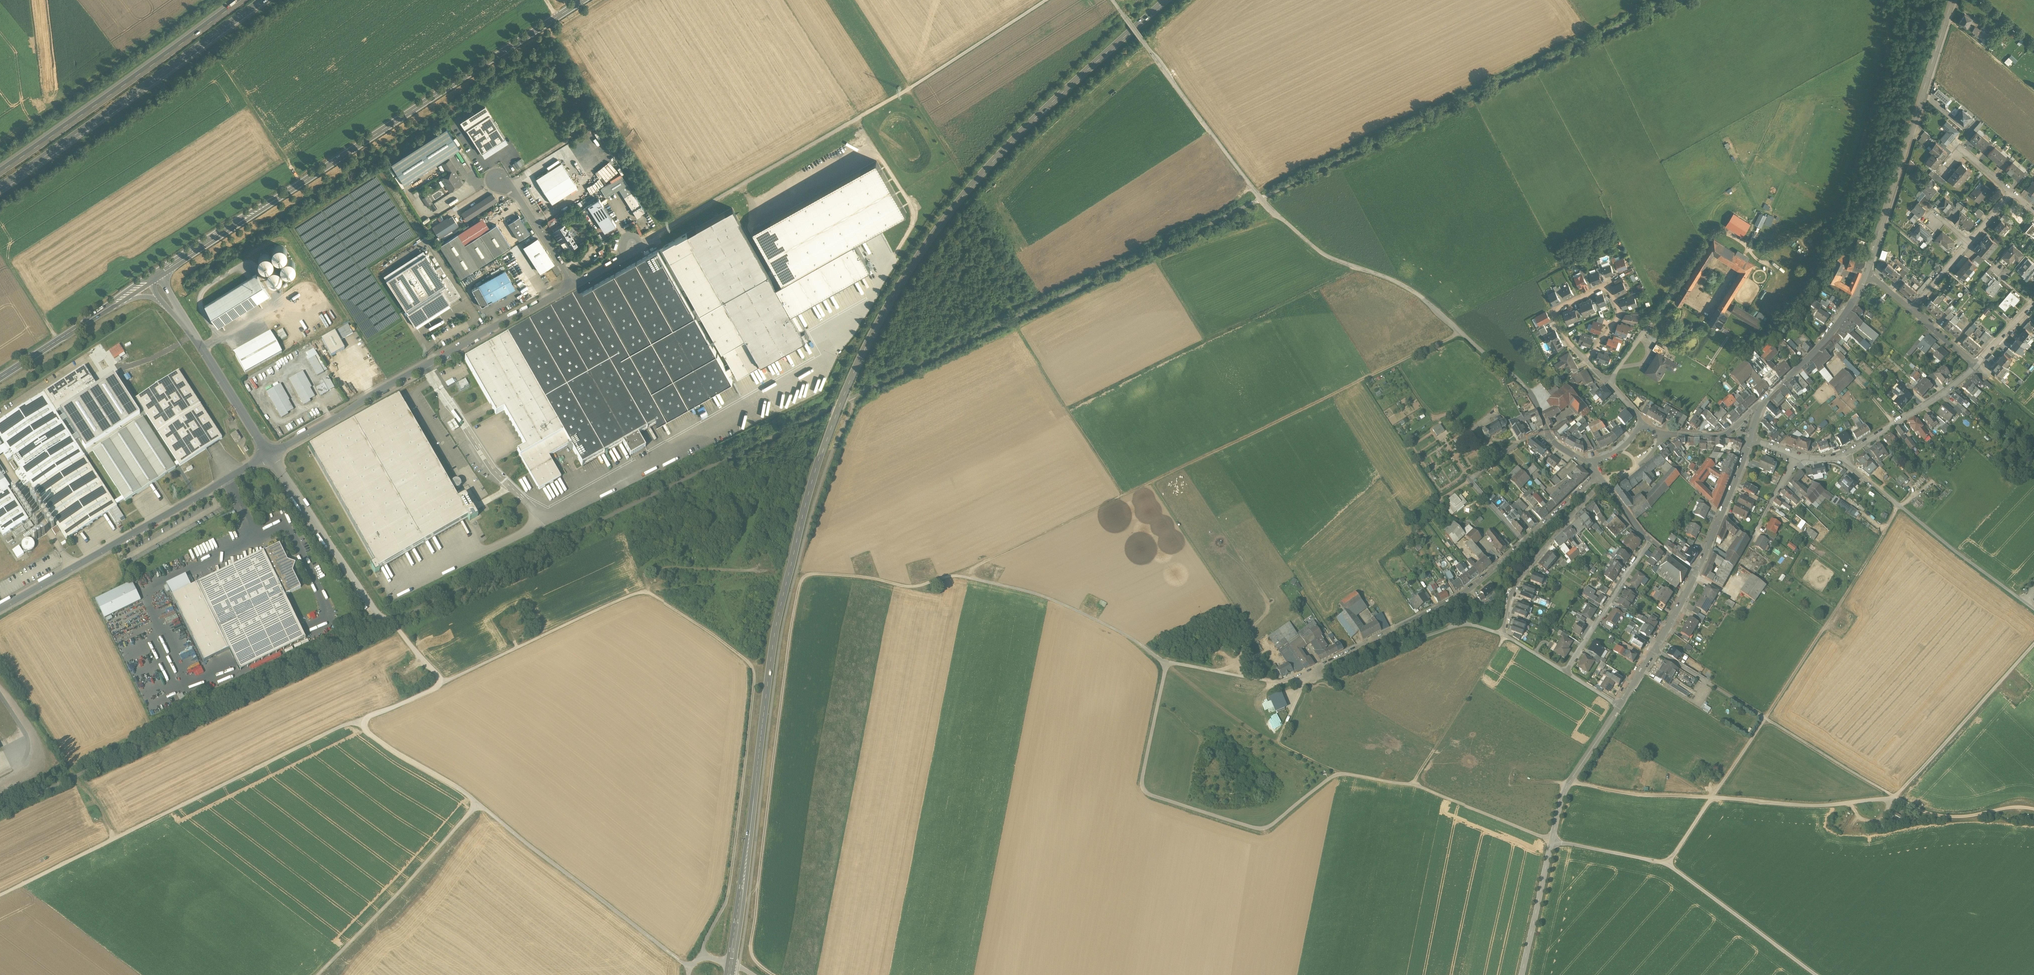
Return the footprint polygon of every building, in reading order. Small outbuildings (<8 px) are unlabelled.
[(1973,18),(1965,13),(1959,22),(1967,28),(1969,25),(1973,18)] [(1981,30),(1975,26),(1974,28),(1972,31),(1978,35),(1981,30)] [(1990,36),(1981,30),(1978,35),(1984,38),(1987,40),(1990,36)] [(2012,61),(2015,64),(2018,61),(2011,54),(2004,61),(2008,65),(2012,61)] [(1950,100),(1938,89),(1934,94),(1946,104),(1950,100)] [(485,108),(474,115),(472,112),(469,115),(471,117),(462,123),(466,130),(481,153),(505,138),(490,115),(485,108)] [(1967,122),(1970,117),(1962,110),(1956,118),(1958,120),(1961,123),(1964,125),(1967,122)] [(1975,121),(1970,117),(1967,122),(1971,125),(1975,121)] [(1959,132),(1947,121),(1942,126),(1947,131),(1940,139),(1943,141),(1947,145),(1948,145),(1959,132)] [(1980,122),(1974,129),(1977,132),(1977,131),(1983,125),(1980,122)] [(446,128),(391,164),(404,184),(459,149),(446,128)] [(1930,136),(1924,131),(1920,136),(1922,137),(1919,140),(1923,144),(1930,136)] [(1983,136),(1977,131),(1977,132),(1970,140),(1976,145),(1983,136)] [(1989,141),(1983,136),(1976,145),(1981,150),(1985,146),(1989,141)] [(1948,153),(1936,144),(1930,150),(1934,153),(1942,160),(1948,153)] [(1995,147),(1991,151),(1988,155),(1994,160),(2001,152),(1995,147)] [(2006,156),(2001,152),(1994,160),(1999,165),(2003,161),(2007,157),(2006,156)] [(1942,160),(1934,153),(1926,162),(1935,169),(1942,160)] [(453,171),(454,171),(456,170),(450,160),(443,165),(449,174),(453,171)] [(775,269),(768,272),(801,330),(805,328),(796,311),(871,269),(856,242),(906,213),(877,161),(753,231),(775,269)] [(2019,167),(2013,162),(2009,166),(2006,170),(2006,171),(2007,171),(2007,172),(2009,173),(2011,175),(2019,167)] [(577,188),(561,163),(536,179),(552,204),(577,188)] [(1972,171),(1962,164),(1956,171),(1965,179),(1972,171)] [(2024,171),(2019,167),(2011,175),(2017,180),(2021,176),(2025,172),(2024,171)] [(449,174),(441,179),(450,191),(462,184),(454,171),(453,171),(449,174)] [(1965,179),(1956,171),(1949,180),(1957,187),(1960,183),(1961,184),(1965,179)] [(622,176),(601,189),(606,198),(619,190),(627,184),(622,176)] [(1932,178),(1922,190),(1924,193),(1929,197),(1929,196),(1930,197),(1936,190),(1933,187),(1935,185),(1935,181),(1932,178)] [(1942,178),(1938,183),(1942,186),(1946,182),(1942,178)] [(619,190),(624,198),(632,192),(627,184),(619,190)] [(1984,184),(1979,191),(1976,188),(1970,195),(1979,203),(1991,189),(1984,184)] [(1936,190),(1930,197),(1929,196),(1929,197),(1928,198),(1929,199),(1930,199),(1931,199),(1933,201),(1940,193),(1936,190)] [(624,198),(637,218),(641,215),(641,214),(645,212),(632,192),(624,198)] [(1929,197),(1924,193),(1918,200),(1919,201),(1923,204),(1928,198),(1929,197)] [(492,194),(462,214),(466,221),(497,201),(492,194)] [(432,203),(427,196),(423,199),(427,206),(429,205),(432,209),(434,207),(432,203)] [(616,225),(599,199),(581,211),(584,216),(593,210),(606,231),(616,225)] [(1955,207),(1946,199),(1942,203),(1939,207),(1949,215),(1950,213),(1955,207)] [(1918,203),(1917,202),(1911,210),(1915,213),(1919,217),(1920,218),(1926,210),(1922,207),(1918,203)] [(664,247),(658,250),(681,290),(684,288),(694,306),(691,307),(729,375),(735,372),(738,378),(806,339),(809,337),(805,330),(802,332),(801,330),(768,272),(732,208),(664,246),(664,247)] [(1984,213),(1979,208),(1974,214),(1980,218),(1984,213)] [(1956,216),(1953,220),(1957,223),(1959,222),(1967,229),(1973,222),(1963,214),(1962,214),(1960,212),(1959,212),(1956,216)] [(1915,213),(1910,219),(1914,223),(1919,217),(1915,213)] [(1750,224),(1733,214),(1726,226),(1743,236),(1747,229),(1750,224)] [(1767,217),(1760,214),(1754,225),(1761,229),(1767,217)] [(1774,218),(1768,215),(1764,225),(1770,228),(1774,218)] [(448,221),(444,221),(444,220),(435,226),(435,231),(436,233),(437,232),(440,237),(458,226),(452,217),(449,219),(449,220),(448,221)] [(530,234),(519,217),(508,224),(519,241),(530,234)] [(457,234),(464,245),(490,229),(483,218),(457,234)] [(2009,227),(2002,220),(1995,228),(2002,234),(2009,227)] [(2032,223),(2031,225),(2028,229),(2026,231),(2029,234),(2030,232),(2032,234),(2033,232),(2033,225),(2032,223)] [(496,225),(464,245),(457,234),(440,246),(461,278),(510,246),(496,225)] [(564,225),(553,232),(560,243),(565,239),(571,249),(576,245),(564,225)] [(1932,235),(1920,225),(1914,233),(1912,234),(1917,238),(1920,234),(1927,240),(1928,240),(1931,237),(1932,235)] [(1943,232),(1935,241),(1938,244),(1940,242),(1948,248),(1948,249),(1951,245),(1954,242),(1943,232)] [(1988,236),(1985,239),(1983,242),(1982,241),(1981,243),(1991,252),(1998,244),(1993,240),(1988,236)] [(1859,237),(1856,242),(1865,246),(1867,242),(1859,237)] [(1931,237),(1928,240),(1927,240),(1925,243),(1928,245),(1933,238),(1931,237)] [(554,264),(537,238),(524,247),(540,272),(554,264)] [(1714,240),(1707,251),(1713,254),(1716,256),(1723,246),(1714,240)] [(1991,252),(1981,243),(1980,243),(1981,244),(1976,249),(1982,254),(1986,258),(1991,252)] [(287,255),(287,253),(287,251),(286,249),(285,247),(283,246),(281,245),(279,245),(277,246),(276,246),(274,248),(273,249),(272,251),(272,253),(272,255),(273,257),(274,258),(276,259),(278,260),(280,260),(281,260),(283,259),(285,258),(286,256),(287,255)] [(1723,246),(1716,256),(1719,258),(1726,248),(1723,246)] [(2013,246),(2008,251),(2003,257),(2003,258),(2009,264),(2015,258),(2019,261),(2024,255),(2015,247),(2013,246)] [(1753,264),(1726,248),(1719,258),(1741,272),(1747,275),(1753,264)] [(516,249),(505,255),(507,260),(518,255),(516,249)] [(658,249),(593,286),(668,418),(733,381),(729,375),(691,307),(694,306),(684,288),(681,290),(658,249)] [(1707,251),(1685,287),(1691,290),(1713,254),(1707,251)] [(1837,258),(1845,262),(1844,265),(1847,266),(1850,256),(1840,252),(1837,258)] [(1890,260),(1893,263),(1894,261),(1894,260),(1896,258),(1889,252),(1884,260),(1887,263),(1888,263),(1890,260)] [(273,263),(273,261),(273,259),(272,258),(271,256),(269,255),(267,254),(266,254),(264,254),(262,255),(260,256),(259,258),(258,260),(258,262),(258,264),(259,265),(260,267),(262,268),(264,269),(266,269),(268,269),(269,268),(271,267),(272,265),(273,263)] [(426,255),(386,280),(406,311),(440,289),(446,286),(442,280),(439,276),(436,270),(426,255)] [(1865,261),(1850,256),(1847,266),(1858,269),(1862,270),(1865,261)] [(1980,256),(1979,256),(1975,260),(1980,264),(1984,260),(1980,256)] [(1623,258),(1620,259),(1620,260),(1615,262),(1618,271),(1620,272),(1623,271),(1623,270),(1628,269),(1624,258),(1623,258)] [(1845,262),(1837,258),(1827,279),(1845,289),(1848,285),(1837,279),(1844,265),(1845,262)] [(295,268),(295,266),(295,265),(294,263),(293,261),(292,260),(290,259),(288,259),(286,259),(284,260),(283,261),(281,263),(281,265),(280,267),(281,269),(281,270),(283,272),(284,273),(286,274),(288,274),(290,274),(292,273),(293,272),(294,270),(295,268)] [(1969,259),(1956,273),(1964,279),(1968,275),(1970,277),(1975,272),(1972,270),(1976,265),(1969,259)] [(2028,259),(2018,271),(2023,275),(2022,277),(2027,282),(2033,275),(2033,276),(2033,264),(2028,259)] [(1894,269),(1888,263),(1887,263),(1884,266),(1885,267),(1882,270),(1889,275),(1894,269)] [(1613,274),(1610,265),(1603,268),(1606,276),(1613,274)] [(436,270),(439,276),(444,273),(440,267),(436,270)] [(281,277),(282,275),(281,273),(281,271),(279,270),(278,269),(276,268),(274,268),(272,268),(270,269),(269,270),(268,271),(267,273),(267,275),(267,277),(268,279),(269,281),(270,282),(272,282),(274,283),(276,282),(278,282),(280,280),(281,279),(281,277)] [(1903,268),(1899,273),(1900,274),(1904,277),(1906,275),(1908,272),(1903,268)] [(1899,273),(1894,269),(1889,275),(1895,280),(1900,274),(1899,273)] [(505,271),(472,290),(481,307),(514,288),(505,271)] [(1597,272),(1590,274),(1593,284),(1601,281),(1600,277),(1598,272),(1597,272)] [(1747,275),(1741,272),(1720,305),(1726,309),(1747,275)] [(1986,273),(1981,278),(1986,282),(1991,277),(1986,273)] [(212,301),(205,306),(218,327),(269,296),(256,274),(212,301)] [(1582,275),(1575,278),(1580,288),(1582,287),(1584,290),(1588,288),(1586,285),(1587,284),(1584,279),(1582,275)] [(446,286),(440,289),(449,303),(459,296),(447,277),(442,280),(446,286)] [(1621,277),(1614,281),(1616,285),(1622,282),(1624,282),(1621,277)] [(1854,277),(1848,291),(1852,293),(1858,279),(1855,277),(1854,277)] [(1997,281),(1994,278),(1989,284),(1990,285),(1986,290),(1991,293),(1992,292),(1995,295),(2002,286),(1997,281)] [(1622,282),(1616,285),(1612,287),(1614,291),(1615,291),(1616,293),(1615,294),(1617,296),(1627,291),(1622,282)] [(1911,287),(1905,282),(1900,288),(1906,293),(1911,287)] [(1574,295),(1568,285),(1561,289),(1563,293),(1566,299),(1574,295)] [(668,418),(593,286),(508,335),(563,433),(570,444),(582,466),(668,418)] [(1691,290),(1685,287),(1678,296),(1685,301),(1692,291),(1691,290)] [(1917,292),(1911,287),(1906,293),(1912,299),(1917,292)] [(440,289),(406,311),(415,325),(449,303),(440,289)] [(1561,301),(1558,295),(1555,291),(1548,295),(1554,305),(1561,301)] [(2020,300),(2010,292),(1999,305),(2005,310),(2009,305),(2007,304),(2008,302),(2011,304),(2014,307),(2020,300)] [(1603,294),(1596,296),(1598,301),(1600,307),(1608,305),(1603,294)] [(1628,299),(1628,298),(1620,301),(1623,310),(1629,308),(1630,309),(1638,306),(1634,297),(1628,299)] [(1937,297),(1933,301),(1938,306),(1941,301),(1937,297)] [(1840,304),(1833,299),(1831,303),(1830,305),(1837,310),(1840,304)] [(1595,311),(1591,300),(1585,302),(1590,313),(1595,311)] [(1938,306),(1933,301),(1932,300),(1926,307),(1932,312),(1938,306)] [(1946,305),(1941,301),(1938,306),(1943,311),(1949,305),(1947,303),(1946,305)] [(1590,313),(1585,302),(1580,304),(1581,308),(1583,313),(1584,315),(1590,313)] [(1811,308),(1819,313),(1820,311),(1822,307),(1820,306),(1815,302),(1811,308)] [(1764,323),(1735,305),(1731,311),(1760,330),(1764,323)] [(1943,311),(1938,306),(1932,312),(1938,317),(1944,311),(1943,311)] [(1724,312),(1718,308),(1708,323),(1709,323),(1715,327),(1716,325),(1723,313),(1724,312)] [(1863,314),(1856,308),(1852,314),(1859,320),(1863,314)] [(1575,310),(1572,311),(1571,309),(1563,313),(1565,316),(1565,317),(1566,321),(1567,322),(1568,324),(1579,320),(1578,318),(1576,312),(1575,310)] [(1825,325),(1829,317),(1820,311),(1819,313),(1817,316),(1818,316),(1816,320),(1825,325)] [(1551,320),(1546,312),(1535,317),(1540,326),(1551,320)] [(1955,316),(1951,312),(1948,315),(1946,317),(1950,320),(1951,321),(1955,316)] [(1728,316),(1723,313),(1716,325),(1721,328),(1722,326),(1728,316)] [(1859,320),(1852,314),(1847,320),(1857,326),(1860,328),(1862,325),(1863,324),(1859,320)] [(1631,315),(1625,315),(1623,319),(1624,320),(1628,321),(1636,324),(1640,315),(1631,315)] [(1955,316),(1951,321),(1950,320),(1946,324),(1944,326),(1950,331),(1956,325),(1960,321),(1961,319),(1956,315),(1955,316)] [(1601,316),(1598,317),(1596,322),(1602,324),(1605,317),(1601,316)] [(1847,320),(1845,323),(1854,330),(1857,326),(1847,320)] [(1593,321),(1590,330),(1599,333),(1602,324),(1596,322),(1593,321)] [(1621,324),(1617,323),(1614,333),(1616,334),(1615,335),(1624,338),(1624,337),(1626,337),(1629,329),(1629,327),(1628,327),(1621,324)] [(1854,330),(1845,323),(1840,330),(1848,335),(1850,337),(1851,334),(1854,330)] [(2033,327),(2028,323),(2024,328),(2026,329),(2031,332),(2033,330),(2032,330),(2033,327)] [(348,325),(335,332),(340,341),(353,333),(348,325)] [(1879,337),(1864,325),(1863,326),(1862,325),(1860,328),(1859,330),(1861,332),(1872,341),(1874,343),(1879,337)] [(1962,330),(1956,325),(1950,331),(1957,337),(1962,330)] [(1722,326),(1721,328),(1719,330),(1727,335),(1729,331),(1722,326)] [(1971,326),(1965,333),(1969,336),(1975,329),(1971,326)] [(1544,327),(1539,329),(1542,335),(1547,332),(1544,327)] [(281,339),(286,336),(281,329),(276,331),(281,339)] [(1565,346),(1555,329),(1544,336),(1548,343),(1549,346),(1552,344),(1553,346),(1551,350),(1551,352),(1551,353),(1565,346)] [(2026,329),(2020,335),(2028,342),(2033,335),(2031,332),(2026,329)] [(1848,335),(1840,330),(1836,336),(1841,339),(1843,341),(1848,335)] [(1985,331),(1980,338),(1986,343),(1991,336),(1985,331)] [(270,332),(234,352),(245,373),(282,352),(270,332)] [(335,332),(322,339),(332,357),(345,349),(340,341),(335,332)] [(1852,335),(1851,334),(1850,337),(1860,346),(1863,341),(1854,333),(1852,335)] [(508,335),(465,359),(496,414),(504,409),(525,447),(517,451),(520,457),(563,433),(508,335)] [(1591,339),(1583,336),(1581,335),(1579,341),(1583,342),(1584,344),(1590,347),(1592,339),(1591,339)] [(1928,335),(1921,343),(1917,348),(1918,348),(1925,355),(1926,355),(1935,344),(1937,342),(1928,335)] [(2028,342),(2020,335),(2016,340),(2024,347),(2025,348),(2029,343),(2028,342)] [(1777,336),(1768,345),(1779,355),(1783,352),(1782,351),(1787,346),(1786,345),(1777,336)] [(1835,338),(1834,338),(1829,343),(1834,348),(1836,346),(1841,339),(1836,336),(1835,338)] [(1975,341),(1969,336),(1963,342),(1969,347),(1975,341)] [(1613,340),(1609,338),(1606,346),(1611,348),(1612,350),(1613,350),(1614,349),(1615,349),(1618,341),(1613,340)] [(1863,341),(1860,346),(1867,352),(1871,347),(1869,345),(1864,340),(1863,341)] [(2016,340),(2011,346),(2017,351),(2016,352),(2019,354),(2023,350),(2022,350),(2024,347),(2016,340)] [(1789,341),(1786,345),(1787,346),(1792,351),(1796,348),(1789,341)] [(1919,341),(1904,358),(1907,360),(1918,348),(1917,348),(1921,343),(1919,341)] [(1981,346),(1975,341),(1969,347),(1976,353),(1981,346)] [(1829,343),(1819,353),(1820,353),(1826,360),(1828,362),(1831,360),(1829,356),(1836,349),(1834,348),(1829,343)] [(1665,350),(1656,344),(1653,350),(1657,353),(1658,352),(1662,354),(1665,350)] [(1777,368),(1771,363),(1779,355),(1768,345),(1767,344),(1755,356),(1772,372),(1777,368)] [(1813,348),(1808,344),(1803,349),(1807,354),(1813,348)] [(1935,344),(1926,355),(1928,356),(1933,350),(1937,346),(1935,344)] [(1792,351),(1787,346),(1782,351),(1783,352),(1791,360),(1796,355),(1792,351)] [(1848,355),(1840,347),(1839,349),(1837,350),(1840,354),(1844,359),(1848,355)] [(1948,354),(1941,348),(1941,349),(1937,353),(1933,357),(1937,360),(1938,359),(1941,362),(1940,363),(1941,363),(1948,354)] [(1572,371),(1578,368),(1576,365),(1569,352),(1564,355),(1565,357),(1561,359),(1562,360),(1559,362),(1556,364),(1559,369),(1565,366),(1569,373),(1572,371)] [(1610,356),(1604,354),(1599,352),(1596,359),(1597,359),(1602,361),(1604,362),(1603,364),(1606,365),(1610,364),(1611,360),(1609,359),(1610,356)] [(1657,353),(1645,373),(1659,382),(1667,368),(1674,373),(1679,365),(1662,354),(1658,352),(1657,353)] [(1820,353),(1811,363),(1815,368),(1817,367),(1815,365),(1818,363),(1820,364),(1826,360),(1820,353)] [(1757,361),(1749,368),(1758,377),(1763,372),(1769,378),(1774,374),(1772,372),(1755,356),(1754,354),(1753,356),(1757,361)] [(1844,359),(1840,354),(1837,357),(1857,378),(1860,375),(1844,359)] [(2010,358),(2004,354),(1998,360),(2005,367),(2011,360),(2010,358)] [(324,372),(315,357),(308,360),(317,376),(324,372)] [(1820,364),(1818,363),(1815,365),(1817,367),(1815,368),(1816,370),(1820,374),(1825,369),(1823,367),(1828,362),(1826,360),(1820,364)] [(2005,367),(1998,360),(1992,368),(1996,370),(1995,371),(1997,373),(2002,377),(2002,376),(2008,369),(2005,367)] [(1745,363),(1731,377),(1740,387),(1741,387),(1745,384),(1751,378),(1754,382),(1757,386),(1759,387),(1763,383),(1758,377),(1749,368),(1745,363)] [(1811,363),(1802,370),(1803,372),(1808,377),(1810,375),(1813,373),(1816,370),(1815,368),(1811,363)] [(1777,368),(1772,372),(1774,374),(1780,380),(1790,370),(1784,364),(1779,369),(1778,367),(1777,368)] [(44,393),(0,421),(0,437),(5,445),(0,448),(8,460),(13,457),(34,488),(84,456),(56,412),(60,410),(97,386),(91,377),(88,379),(85,374),(88,372),(84,367),(44,393)] [(1934,375),(1936,378),(1942,385),(1948,380),(1946,378),(1950,374),(1944,368),(1934,375)] [(206,449),(222,438),(222,437),(201,405),(201,404),(200,405),(179,371),(136,399),(137,399),(158,432),(180,466),(206,449)] [(1588,376),(1585,371),(1579,375),(1578,374),(1577,375),(1573,378),(1576,383),(1581,380),(1585,387),(1593,383),(1589,375),(1588,376)] [(1916,372),(1916,371),(1915,372),(1915,373),(1911,377),(1914,380),(1920,375),(1916,372)] [(302,372),(289,379),(304,405),(311,402),(310,400),(315,397),(310,388),(311,388),(302,372)] [(1809,379),(1808,377),(1803,372),(1800,374),(1806,382),(1809,379)] [(1854,382),(1845,372),(1829,385),(1838,395),(1854,382)] [(1780,380),(1774,374),(1769,378),(1767,379),(1773,386),(1780,380)] [(1977,385),(1980,381),(1973,375),(1968,381),(1975,387),(1977,385)] [(97,386),(60,410),(86,449),(138,415),(113,376),(97,386)] [(328,377),(322,380),(324,384),(328,392),(334,388),(328,377)] [(463,381),(462,379),(455,383),(461,393),(470,388),(468,385),(469,385),(466,379),(463,381)] [(1767,379),(1763,383),(1769,390),(1773,386),(1767,379)] [(1797,385),(1793,379),(1788,384),(1793,390),(1797,395),(1802,390),(1797,385)] [(1930,390),(1933,386),(1924,379),(1922,381),(1923,382),(1920,385),(1927,391),(1929,389),(1930,390)] [(1808,387),(1802,380),(1797,385),(1802,390),(1803,392),(1808,387)] [(1992,386),(1985,380),(1983,383),(1990,389),(1992,386)] [(1975,387),(1968,381),(1962,388),(1973,397),(1976,394),(1976,393),(1978,390),(1975,387)] [(1905,387),(1900,382),(1897,385),(1899,386),(1900,385),(1905,390),(1907,388),(1905,387)] [(1535,387),(1540,393),(1545,390),(1541,383),(1535,387)] [(1769,390),(1763,383),(1759,387),(1754,391),(1760,398),(1769,390)] [(1788,384),(1787,383),(1784,386),(1784,387),(1789,393),(1793,390),(1788,384)] [(280,384),(267,392),(282,418),(288,414),(288,413),(294,410),(289,401),(289,400),(280,384)] [(324,384),(316,388),(321,396),(328,392),(324,384)] [(1753,396),(1745,384),(1741,387),(1746,393),(1751,398),(1753,396)] [(1905,390),(1900,385),(1899,386),(1893,394),(1897,398),(1893,403),(1900,410),(1903,407),(1903,406),(1905,404),(1906,405),(1913,397),(1905,390)] [(1921,397),(1927,391),(1920,385),(1919,385),(1915,389),(1914,388),(1913,389),(1921,397)] [(1579,398),(1568,386),(1560,392),(1552,398),(1550,400),(1556,408),(1560,413),(1570,406),(1579,398)] [(1612,395),(1604,387),(1599,391),(1595,395),(1596,396),(1603,404),(1612,395)] [(1741,387),(1740,387),(1738,389),(1743,395),(1746,393),(1741,387)] [(1784,398),(1789,393),(1784,387),(1779,392),(1784,398)] [(1556,388),(1548,394),(1552,398),(1560,392),(1556,388)] [(1590,392),(1594,397),(1596,396),(1595,395),(1599,391),(1597,388),(1592,391),(1590,392)] [(1968,403),(1969,402),(1960,395),(1961,394),(1957,391),(1951,398),(1958,404),(1961,400),(1964,402),(1964,404),(1964,406),(1967,409),(1971,405),(1968,403)] [(1786,401),(1784,398),(1779,392),(1770,401),(1778,409),(1786,401)] [(1733,393),(1730,395),(1736,401),(1740,406),(1741,406),(1746,402),(1741,397),(1738,394),(1736,396),(1733,393)] [(1743,395),(1741,397),(1746,402),(1751,398),(1746,393),(1743,395)] [(1791,395),(1789,393),(1784,398),(1786,401),(1787,401),(1790,399),(1794,403),(1796,401),(1791,395)] [(1730,395),(1728,397),(1731,400),(1728,403),(1731,406),(1733,404),(1736,401),(1730,395)] [(399,396),(309,447),(375,563),(370,565),(377,577),(381,574),(379,571),(380,571),(379,569),(468,519),(470,522),(478,517),(465,495),(458,499),(399,396)] [(1751,398),(1746,402),(1741,406),(1745,411),(1757,401),(1753,396),(1751,398)] [(1638,397),(1634,402),(1638,406),(1642,401),(1638,397)] [(1731,400),(1728,397),(1723,402),(1722,402),(1723,403),(1726,406),(1729,409),(1732,406),(1731,406),(1728,403),(1731,400)] [(1587,408),(1579,398),(1570,406),(1578,415),(1580,415),(1579,414),(1587,408)] [(1702,400),(1697,406),(1700,408),(1702,405),(1703,406),(1705,403),(1702,400)] [(1708,401),(1700,410),(1703,413),(1705,410),(1710,403),(1708,401)] [(1717,402),(1710,410),(1712,412),(1719,404),(1717,402)] [(1778,410),(1772,403),(1767,408),(1773,415),(1778,410)] [(1664,410),(1653,404),(1652,406),(1653,406),(1652,407),(1657,410),(1656,413),(1660,416),(1664,410)] [(1652,406),(1651,405),(1649,408),(1651,409),(1647,416),(1661,425),(1665,419),(1660,416),(1656,413),(1657,410),(1652,407),(1653,406),(1652,406)] [(1952,411),(1946,405),(1942,408),(1938,413),(1943,417),(1943,416),(1949,421),(1956,414),(1956,413),(1952,411)] [(1645,406),(1641,413),(1647,416),(1651,409),(1649,408),(1645,406)] [(1687,419),(1666,406),(1664,410),(1660,416),(1665,419),(1681,429),(1687,419)] [(1741,406),(1740,406),(1738,408),(1739,410),(1737,413),(1740,416),(1745,411),(1741,406)] [(1961,410),(1956,406),(1952,411),(1956,413),(1956,414),(1958,416),(1962,411),(1961,410)] [(1721,407),(1713,417),(1717,420),(1718,421),(1721,418),(1722,419),(1727,413),(1723,408),(1721,407)] [(1796,412),(1792,407),(1788,410),(1789,411),(1794,415),(1796,412)] [(1591,412),(1587,408),(1579,414),(1580,415),(1581,416),(1583,419),(1591,412)] [(1556,416),(1552,409),(1543,413),(1551,432),(1554,429),(1552,425),(1551,421),(1550,420),(1555,418),(1556,417),(1556,416)] [(1536,410),(1528,413),(1531,419),(1535,417),(1536,418),(1540,417),(1536,410)] [(1703,413),(1700,410),(1699,410),(1694,418),(1698,420),(1701,415),(1703,413)] [(1705,410),(1703,413),(1701,415),(1712,425),(1717,420),(1713,417),(1705,410)] [(1740,416),(1737,413),(1734,410),(1734,411),(1732,412),(1731,413),(1730,412),(1729,414),(1730,415),(1732,418),(1735,421),(1740,416)] [(1794,415),(1789,411),(1785,415),(1789,420),(1790,419),(1794,415)] [(1525,415),(1524,413),(1521,415),(1521,416),(1524,422),(1531,419),(1528,413),(1525,415)] [(1769,413),(1763,420),(1767,424),(1772,419),(1773,417),(1769,413)] [(1929,413),(1924,418),(1932,429),(1938,424),(1934,419),(1936,419),(1933,415),(1932,416),(1929,413)] [(1500,415),(1494,419),(1496,423),(1498,422),(1499,424),(1503,421),(1500,415)] [(1865,426),(1857,415),(1852,418),(1853,420),(1855,423),(1857,422),(1861,428),(1863,427),(1865,426)] [(143,418),(93,451),(125,501),(156,481),(176,469),(143,418)] [(1569,418),(1563,423),(1566,428),(1572,423),(1569,418)] [(1610,425),(1604,418),(1600,421),(1605,428),(1606,429),(1610,425)] [(1701,422),(1698,420),(1694,418),(1690,424),(1696,429),(1701,422)] [(1929,436),(1918,421),(1917,422),(1914,419),(1909,423),(1911,426),(1910,426),(1917,436),(1920,434),(1924,440),(1929,436)] [(448,429),(455,426),(452,420),(445,424),(448,429)] [(1770,426),(1767,424),(1763,420),(1761,424),(1769,430),(1771,427),(1770,426)] [(1819,425),(1822,429),(1828,424),(1825,420),(1819,425)] [(1855,423),(1853,420),(1849,422),(1853,429),(1855,428),(1856,431),(1858,429),(1855,423)] [(1503,421),(1499,424),(1498,422),(1496,423),(1486,429),(1487,430),(1489,435),(1490,437),(1502,431),(1503,430),(1502,430),(1506,428),(1507,427),(1507,425),(1506,422),(1503,421)] [(1599,421),(1589,427),(1598,442),(1603,439),(1599,432),(1605,428),(1600,421),(1599,421)] [(1516,423),(1511,425),(1513,429),(1512,429),(1518,440),(1526,435),(1525,435),(1518,422),(1516,423)] [(1566,428),(1563,423),(1554,429),(1551,432),(1555,436),(1560,432),(1563,430),(1566,428)] [(1904,424),(1900,427),(1905,434),(1910,431),(1904,424)] [(1440,425),(1433,430),(1437,436),(1445,432),(1442,427),(1440,425)] [(1574,426),(1567,431),(1569,433),(1569,434),(1574,430),(1575,428),(1574,426)] [(1612,434),(1617,439),(1624,433),(1618,427),(1612,433),(1612,434)] [(1775,430),(1771,427),(1769,430),(1772,433),(1771,434),(1770,434),(1768,438),(1772,439),(1772,440),(1775,442),(1778,436),(1780,433),(1776,430),(1775,430)] [(1811,427),(1800,438),(1803,439),(1806,437),(1808,439),(1816,431),(1811,427)] [(1868,433),(1863,427),(1861,428),(1858,429),(1859,431),(1863,436),(1868,433)] [(1905,434),(1900,427),(1895,430),(1897,433),(1901,438),(1903,436),(1905,434)] [(235,431),(229,434),(235,442),(240,439),(235,431)] [(1793,431),(1786,437),(1788,439),(1790,440),(1792,436),(1795,433),(1793,431)] [(1863,436),(1859,431),(1853,434),(1857,440),(1863,436)] [(1576,432),(1575,433),(1572,436),(1566,444),(1575,448),(1577,443),(1579,441),(1584,437),(1576,432)] [(561,477),(549,456),(570,444),(563,433),(520,457),(539,490),(561,477)] [(1792,436),(1790,440),(1788,439),(1787,444),(1797,447),(1800,439),(1795,433),(1792,436)] [(1845,434),(1845,433),(1838,436),(1838,439),(1842,446),(1847,443),(1850,441),(1845,434)] [(1569,435),(1566,437),(1565,438),(1564,438),(1561,441),(1566,444),(1572,436),(1569,434),(1569,435)] [(1603,439),(1598,442),(1599,445),(1602,450),(1612,444),(1617,439),(1612,434),(1603,439)] [(1897,441),(1893,436),(1891,434),(1884,440),(1890,447),(1897,441)] [(1590,442),(1586,435),(1584,437),(1586,442),(1584,446),(1585,453),(1594,450),(1590,442)] [(1907,440),(1903,436),(1901,438),(1911,450),(1915,447),(1908,439),(1907,440)] [(1803,439),(1800,438),(1800,439),(1797,447),(1809,451),(1811,444),(1811,443),(1811,442),(1803,439)] [(1716,439),(1707,439),(1706,443),(1706,446),(1715,447),(1716,444),(1716,439)] [(1744,442),(1736,439),(1734,443),(1732,449),(1740,452),(1744,442)] [(1541,446),(1534,440),(1529,446),(1533,449),(1539,454),(1545,460),(1550,454),(1543,448),(1543,447),(1541,446)] [(1596,446),(1593,440),(1590,442),(1594,450),(1595,451),(1599,451),(1596,446)] [(1677,440),(1673,444),(1678,449),(1678,450),(1680,449),(1682,447),(1681,445),(1677,440)] [(1584,446),(1579,444),(1579,441),(1577,443),(1575,448),(1585,453),(1584,446)] [(1673,444),(1665,450),(1670,455),(1674,452),(1678,449),(1673,444)] [(1880,462),(1888,455),(1878,444),(1870,450),(1870,451),(1875,457),(1880,462)] [(1875,457),(1870,451),(1870,450),(1870,449),(1866,452),(1870,456),(1873,459),(1875,457)] [(1670,461),(1666,458),(1670,455),(1665,450),(1658,456),(1664,461),(1667,464),(1670,461)] [(1868,457),(1865,453),(1864,452),(1856,459),(1865,469),(1866,470),(1870,467),(1874,463),(1868,457)] [(34,488),(33,489),(34,489),(67,539),(71,536),(117,506),(84,456),(85,456),(85,455),(34,488)] [(1552,456),(1548,462),(1547,463),(1554,469),(1557,466),(1560,462),(1553,455),(1552,456)] [(1715,455),(1708,461),(1713,464),(1721,455),(1715,455)] [(1664,461),(1658,456),(1643,467),(1648,473),(1651,471),(1660,464),(1664,461)] [(1774,461),(1764,456),(1759,469),(1773,475),(1777,463),(1774,462),(1774,461)] [(1729,457),(1726,463),(1735,467),(1738,460),(1729,457)] [(1560,462),(1557,466),(1561,470),(1567,464),(1562,460),(1560,462)] [(1664,461),(1660,464),(1669,474),(1658,485),(1660,486),(1665,491),(1679,475),(1674,471),(1667,464),(1664,461)] [(1672,464),(1670,461),(1667,464),(1674,471),(1679,465),(1675,461),(1672,464)] [(1713,464),(1708,461),(1700,472),(1708,478),(1710,475),(1713,470),(1715,466),(1713,464)] [(1697,464),(1693,462),(1690,468),(1696,472),(1698,469),(1695,468),(1697,464)] [(1533,464),(1524,472),(1529,477),(1538,469),(1533,464)] [(1812,468),(1813,475),(1813,476),(1826,473),(1824,465),(1812,468)] [(1643,467),(1623,483),(1627,489),(1641,478),(1645,476),(1647,474),(1648,473),(1643,467)] [(1806,467),(1800,471),(1805,475),(1807,477),(1808,476),(1813,475),(1812,468),(1809,469),(1806,467)] [(1723,470),(1721,469),(1719,474),(1722,476),(1730,479),(1732,474),(1723,470)] [(1524,472),(1522,470),(1518,474),(1525,481),(1529,477),(1524,472)] [(1719,474),(1713,470),(1710,475),(1715,478),(1717,478),(1720,480),(1722,476),(1719,474)] [(1579,471),(1575,474),(1577,475),(1574,478),(1570,474),(1567,476),(1572,481),(1577,486),(1584,480),(1579,475),(1581,474),(1579,471)] [(1581,474),(1579,475),(1584,480),(1589,475),(1584,471),(1581,474)] [(1708,478),(1700,472),(1690,485),(1717,510),(1725,491),(1720,488),(1715,502),(1701,488),(1702,486),(1708,478)] [(1903,473),(1898,479),(1903,484),(1909,479),(1903,473)] [(1651,478),(1647,474),(1645,476),(1641,478),(1644,482),(1645,481),(1649,486),(1654,481),(1651,478)] [(1847,474),(1838,484),(1849,494),(1858,484),(1847,474)] [(1564,484),(1555,475),(1550,481),(1558,491),(1558,490),(1564,484)] [(1725,491),(1730,479),(1722,476),(1720,480),(1717,487),(1720,488),(1725,491)] [(1514,477),(1510,481),(1518,489),(1522,486),(1521,485),(1521,484),(1514,477)] [(1801,486),(1797,483),(1798,482),(1794,478),(1789,484),(1793,487),(1797,491),(1798,491),(1803,486),(1802,485),(1801,486)] [(1558,490),(1558,491),(1550,498),(1552,500),(1557,505),(1575,488),(1570,483),(1567,481),(1564,484),(1558,490)] [(1645,498),(1637,503),(1633,497),(1627,489),(1623,483),(1614,490),(1633,515),(1648,503),(1649,505),(1654,500),(1655,502),(1665,491),(1660,486),(1646,500),(1645,498)] [(1809,491),(1804,497),(1813,505),(1822,495),(1825,491),(1815,483),(1809,491)] [(1757,489),(1746,484),(1743,490),(1751,494),(1754,495),(1757,489)] [(1712,495),(1702,486),(1701,488),(1715,502),(1720,488),(1717,487),(1714,493),(1714,492),(1712,495)] [(1803,486),(1798,491),(1804,497),(1809,491),(1803,486)] [(1790,491),(1786,487),(1782,492),(1784,495),(1786,496),(1790,491)] [(0,493),(0,531),(3,536),(29,520),(8,488),(0,493)] [(1532,491),(1528,494),(1530,496),(1538,503),(1541,507),(1545,504),(1535,494),(1532,491)] [(1794,495),(1790,491),(1786,496),(1788,497),(1790,500),(1791,499),(1794,495)] [(1836,506),(1839,502),(1825,491),(1822,495),(1826,499),(1836,506)] [(1645,498),(1640,492),(1634,497),(1634,496),(1633,497),(1637,503),(1645,498)] [(1546,503),(1537,493),(1535,494),(1545,504),(1546,505),(1545,503),(1546,503)] [(1455,495),(1449,501),(1451,503),(1448,506),(1451,509),(1449,511),(1452,514),(1453,512),(1466,502),(1460,495),(1457,498),(1455,495)] [(1784,495),(1781,499),(1784,502),(1788,505),(1791,501),(1790,500),(1788,497),(1786,496),(1784,495)] [(1800,501),(1794,495),(1791,499),(1796,505),(1800,501)] [(1822,495),(1813,505),(1817,509),(1826,499),(1822,495)] [(1538,503),(1530,496),(1528,499),(1527,499),(1534,507),(1538,503)] [(1754,503),(1742,496),(1738,505),(1750,511),(1750,512),(1750,511),(1749,511),(1750,509),(1752,508),(1753,506),(1752,505),(1753,503),(1754,503)] [(1784,502),(1781,499),(1778,497),(1774,502),(1779,507),(1780,507),(1783,504),(1784,502)] [(1520,499),(1519,498),(1514,502),(1521,509),(1519,511),(1521,513),(1527,506),(1524,503),(1520,499)] [(1552,500),(1549,503),(1554,508),(1557,505),(1552,500)] [(1648,503),(1633,515),(1636,519),(1651,507),(1655,502),(1654,500),(1649,505),(1648,503)] [(1850,507),(1841,501),(1840,502),(1839,502),(1836,506),(1846,514),(1850,507)] [(1521,509),(1514,502),(1510,506),(1514,511),(1521,517),(1523,520),(1527,517),(1524,515),(1523,515),(1521,513),(1519,511),(1521,509)] [(1534,507),(1532,509),(1535,513),(1541,507),(1538,503),(1534,507)] [(1546,505),(1545,504),(1541,507),(1548,513),(1554,508),(1549,503),(1546,505)] [(1597,509),(1594,504),(1587,509),(1591,514),(1594,512),(1597,509)] [(1703,506),(1700,505),(1695,515),(1705,520),(1709,509),(1703,506)] [(1750,511),(1738,505),(1733,514),(1737,516),(1737,517),(1739,518),(1740,517),(1743,519),(1746,518),(1750,511)] [(1541,507),(1535,513),(1541,519),(1548,513),(1541,507)] [(1606,523),(1600,514),(1597,509),(1594,512),(1599,520),(1593,525),(1591,527),(1597,532),(1606,523)] [(1526,529),(1522,525),(1520,522),(1519,523),(1517,521),(1518,520),(1521,517),(1514,511),(1506,517),(1520,533),(1526,529)] [(1532,517),(1527,512),(1524,515),(1527,517),(1523,520),(1526,523),(1532,517)] [(1589,516),(1584,512),(1577,519),(1578,521),(1585,528),(1587,531),(1591,527),(1593,525),(1591,524),(1588,520),(1590,518),(1589,516)] [(1454,522),(1446,513),(1441,516),(1450,525),(1454,522)] [(1536,521),(1532,517),(1526,523),(1528,525),(1534,521),(1535,522),(1536,521)] [(155,526),(167,521),(165,518),(153,523),(155,526)] [(1616,518),(1606,528),(1616,538),(1625,528),(1616,518)] [(1733,525),(1729,521),(1726,518),(1722,526),(1727,530),(1729,532),(1731,529),(1733,531),(1731,534),(1733,536),(1735,537),(1740,531),(1733,525)] [(1780,524),(1772,520),(1771,523),(1770,523),(1768,526),(1769,526),(1767,529),(1775,534),(1777,531),(1779,528),(1780,524)] [(1585,528),(1578,521),(1571,528),(1577,534),(1585,528)] [(1458,527),(1454,522),(1450,525),(1447,528),(1444,531),(1455,545),(1466,535),(1462,531),(1458,527)] [(1701,529),(1691,524),(1686,535),(1696,539),(1701,529)] [(1464,529),(1462,531),(1466,535),(1467,536),(1473,529),(1469,525),(1464,529)] [(1500,538),(1492,528),(1486,533),(1494,543),(1500,538)] [(1571,528),(1568,530),(1574,537),(1577,534),(1571,528)] [(1636,533),(1630,528),(1627,532),(1631,535),(1634,536),(1636,533)] [(1481,538),(1473,529),(1467,536),(1466,536),(1470,540),(1471,540),(1475,544),(1481,538)] [(1725,533),(1721,529),(1716,539),(1720,540),(1722,541),(1725,533)] [(1818,535),(1810,529),(1806,533),(1815,539),(1818,535)] [(1568,540),(1569,541),(1570,539),(1574,537),(1568,530),(1563,535),(1568,540)] [(1740,531),(1735,537),(1738,540),(1743,534),(1740,531)] [(1750,539),(1743,534),(1738,540),(1730,551),(1739,558),(1750,539)] [(1563,535),(1560,537),(1565,543),(1568,540),(1563,535)] [(1634,536),(1631,535),(1628,540),(1626,540),(1626,542),(1625,544),(1627,545),(1627,547),(1629,547),(1634,550),(1637,546),(1637,547),(1640,543),(1639,543),(1641,541),(1634,536)] [(1672,535),(1668,540),(1672,545),(1675,540),(1677,542),(1679,540),(1672,535)] [(1773,540),(1766,535),(1764,539),(1769,541),(1769,542),(1772,543),(1773,540)] [(1565,543),(1560,537),(1555,542),(1560,548),(1565,543)] [(1764,539),(1760,537),(1755,546),(1764,551),(1769,542),(1769,541),(1764,539)] [(1500,538),(1494,543),(1493,544),(1494,546),(1493,546),(1496,550),(1497,549),(1500,552),(1507,545),(1503,541),(1500,538)] [(1475,544),(1471,540),(1470,540),(1462,548),(1468,555),(1473,550),(1481,560),(1485,556),(1475,544)] [(1672,545),(1668,540),(1663,547),(1668,550),(1672,545)] [(1584,543),(1579,547),(1574,542),(1573,542),(1571,544),(1575,548),(1580,554),(1587,548),(1584,543)] [(1797,553),(1799,549),(1789,543),(1787,547),(1797,553)] [(288,560),(280,544),(268,549),(265,548),(263,552),(285,595),(290,593),(301,587),(293,571),(296,563),(288,560)] [(1569,553),(1566,555),(1571,562),(1580,554),(1575,548),(1569,553)] [(1725,562),(1728,556),(1714,548),(1712,554),(1724,561),(1725,562)] [(1698,554),(1691,549),(1690,550),(1687,556),(1690,558),(1689,560),(1688,564),(1690,565),(1698,554)] [(1629,556),(1622,551),(1620,550),(1617,555),(1621,558),(1626,561),(1630,557),(1629,556)] [(1653,554),(1647,550),(1644,554),(1650,558),(1653,554)] [(1739,558),(1730,551),(1728,556),(1725,562),(1734,568),(1739,558)] [(263,552),(172,596),(204,661),(230,649),(240,670),(306,638),(285,595),(263,552)] [(1549,552),(1539,565),(1543,569),(1546,571),(1557,559),(1554,557),(1549,552)] [(1661,556),(1655,552),(1651,558),(1657,562),(1661,556)] [(1724,561),(1712,554),(1709,560),(1714,563),(1720,567),(1724,561)] [(1686,558),(1685,557),(1683,555),(1681,559),(1688,564),(1689,560),(1686,558)] [(1485,556),(1481,560),(1479,562),(1485,568),(1492,563),(1485,556)] [(1668,557),(1660,568),(1679,582),(1681,584),(1688,572),(1668,557)] [(1568,564),(1564,559),(1559,563),(1563,568),(1568,564)] [(1720,567),(1715,577),(1713,582),(1723,588),(1734,568),(1725,562),(1724,561),(1720,567)] [(1485,568),(1479,562),(1473,566),(1479,574),(1485,568)] [(1622,567),(1614,562),(1609,569),(1617,575),(1622,567)] [(1708,563),(1702,576),(1713,582),(1715,577),(1709,574),(1713,566),(1708,563)] [(1466,572),(1461,565),(1457,567),(1460,573),(1461,572),(1463,574),(1466,572)] [(1473,566),(1468,570),(1466,572),(1472,580),(1479,574),(1473,566)] [(1679,582),(1660,568),(1659,570),(1656,573),(1675,588),(1679,582)] [(1617,575),(1609,569),(1605,576),(1613,581),(1617,575)] [(1449,570),(1444,572),(1448,579),(1451,577),(1453,576),(1449,570)] [(1472,580),(1466,572),(1463,574),(1459,577),(1464,585),(1472,580)] [(1641,583),(1645,577),(1639,572),(1630,583),(1632,585),(1637,588),(1641,583)] [(1544,579),(1533,575),(1531,582),(1542,585),(1544,579)] [(1753,575),(1741,592),(1755,602),(1763,592),(1765,588),(1767,586),(1753,575)] [(1649,580),(1645,577),(1641,583),(1644,586),(1649,580)] [(1454,581),(1450,583),(1455,591),(1464,586),(1459,578),(1454,581)] [(132,582),(95,599),(105,618),(141,600),(132,582)] [(1492,586),(1490,583),(1483,588),(1487,594),(1494,588),(1492,586)] [(1605,594),(1609,588),(1603,585),(1599,590),(1605,594)] [(1714,588),(1709,585),(1702,597),(1712,604),(1720,592),(1714,588)] [(1536,590),(1525,586),(1523,591),(1534,595),(1536,590)] [(1660,602),(1662,603),(1662,604),(1665,607),(1666,606),(1665,605),(1673,594),(1662,587),(1655,598),(1660,602)] [(1441,592),(1439,593),(1438,593),(1442,599),(1449,595),(1445,589),(1441,592)] [(1636,596),(1628,591),(1626,590),(1622,596),(1632,603),(1636,596)] [(1534,595),(1523,591),(1521,597),(1532,601),(1532,600),(1534,595)] [(1355,592),(1338,604),(1344,612),(1359,631),(1364,626),(1356,616),(1367,608),(1355,592)] [(1424,593),(1424,592),(1418,596),(1423,603),(1429,599),(1428,598),(1424,593)] [(1599,605),(1596,603),(1598,600),(1591,595),(1587,600),(1598,607),(1599,605)] [(1604,597),(1601,595),(1598,600),(1596,603),(1599,605),(1601,602),(1603,603),(1605,600),(1603,599),(1604,597)] [(1423,603),(1418,596),(1412,600),(1412,602),(1416,607),(1417,608),(1423,603)] [(1628,609),(1632,603),(1622,596),(1618,603),(1620,605),(1622,606),(1628,609)] [(1702,597),(1699,601),(1695,607),(1701,611),(1706,614),(1712,604),(1702,597)] [(1101,602),(1098,607),(1105,610),(1107,605),(1101,602)] [(1665,607),(1662,604),(1662,603),(1660,602),(1657,607),(1663,611),(1665,607)] [(1530,607),(1519,603),(1517,608),(1528,612),(1530,607)] [(1596,609),(1589,605),(1583,614),(1590,619),(1596,609)] [(1701,611),(1695,607),(1692,612),(1698,615),(1701,611)] [(1528,612),(1517,608),(1515,614),(1526,618),(1528,612)] [(1620,612),(1614,608),(1606,620),(1616,626),(1623,614),(1624,614),(1620,612)] [(1359,631),(1344,612),(1336,617),(1351,637),(1359,631)] [(1382,612),(1374,616),(1376,621),(1381,630),(1389,626),(1382,612)] [(1698,623),(1691,618),(1686,625),(1694,631),(1697,627),(1696,626),(1698,623)] [(1656,622),(1650,619),(1648,622),(1646,625),(1654,629),(1658,623),(1656,622)] [(1314,621),(1306,626),(1309,631),(1312,630),(1316,627),(1317,626),(1314,621)] [(1373,621),(1373,622),(1368,624),(1373,635),(1382,630),(1381,630),(1376,621),(1374,622),(1373,621)] [(1526,625),(1515,621),(1513,626),(1524,630),(1526,625)] [(1636,624),(1631,621),(1627,627),(1632,630),(1636,624)] [(1297,633),(1289,622),(1269,635),(1280,652),(1288,646),(1300,638),(1300,637),(1309,631),(1306,626),(1297,633)] [(1584,625),(1579,622),(1574,631),(1580,635),(1586,626),(1584,625)] [(1368,624),(1364,626),(1369,637),(1373,635),(1368,624)] [(1650,636),(1654,629),(1646,625),(1641,632),(1646,636),(1647,634),(1650,636)] [(1686,625),(1681,634),(1685,636),(1688,638),(1691,634),(1692,635),(1694,631),(1686,625)] [(1364,626),(1359,631),(1363,640),(1369,637),(1364,626)] [(1524,630),(1513,626),(1511,632),(1522,636),(1524,630)] [(1316,627),(1312,630),(1309,631),(1315,639),(1320,636),(1322,635),(1316,627)] [(1309,631),(1300,637),(1300,638),(1306,646),(1310,643),(1316,652),(1321,649),(1315,639),(1309,631)] [(1320,636),(1315,639),(1321,649),(1322,651),(1323,651),(1325,650),(1324,648),(1326,647),(1320,636)] [(1567,639),(1563,637),(1554,652),(1565,658),(1568,653),(1566,652),(1572,642),(1567,639)] [(1646,642),(1637,637),(1632,645),(1641,650),(1646,642)] [(1596,655),(1601,658),(1605,651),(1599,647),(1601,644),(1595,641),(1589,650),(1596,655)] [(1337,642),(1336,643),(1333,644),(1334,646),(1337,652),(1342,649),(1337,642)] [(1622,656),(1625,650),(1617,645),(1613,651),(1622,656)] [(1304,668),(1294,653),(1288,646),(1280,652),(1287,663),(1293,670),(1294,673),(1304,668)] [(1334,646),(1325,650),(1323,651),(1327,657),(1337,652),(1334,646)] [(1306,656),(1300,648),(1294,653),(1304,668),(1305,669),(1315,664),(1311,658),(1310,657),(1309,656),(1308,656),(1307,656),(1306,656)] [(1683,655),(1681,654),(1674,650),(1671,648),(1667,655),(1679,662),(1683,655)] [(1323,651),(1322,651),(1316,654),(1320,661),(1327,657),(1323,651)] [(1638,656),(1630,651),(1626,658),(1633,663),(1638,656)] [(1593,660),(1585,656),(1579,667),(1588,672),(1594,661),(1595,661),(1593,660)] [(1678,669),(1665,661),(1656,677),(1662,680),(1669,684),(1671,681),(1678,669)] [(1293,670),(1287,663),(1278,668),(1280,672),(1280,673),(1280,672),(1282,676),(1286,674),(1286,675),(1287,674),(1286,674),(1289,672),(1290,673),(1290,672),(1293,670)] [(1612,681),(1614,678),(1605,672),(1603,675),(1607,677),(1612,681)] [(1619,685),(1623,679),(1616,675),(1614,678),(1612,681),(1615,682),(1619,685)] [(1612,681),(1607,677),(1601,687),(1604,689),(1609,692),(1615,682),(1612,681)] [(1689,693),(1671,681),(1669,684),(1687,696),(1689,693)] [(1291,687),(1270,696),(1276,711),(1284,707),(1281,699),(1294,694),(1291,687)] [(1890,821),(1896,825),(1901,818),(1895,814),(1890,821)]
